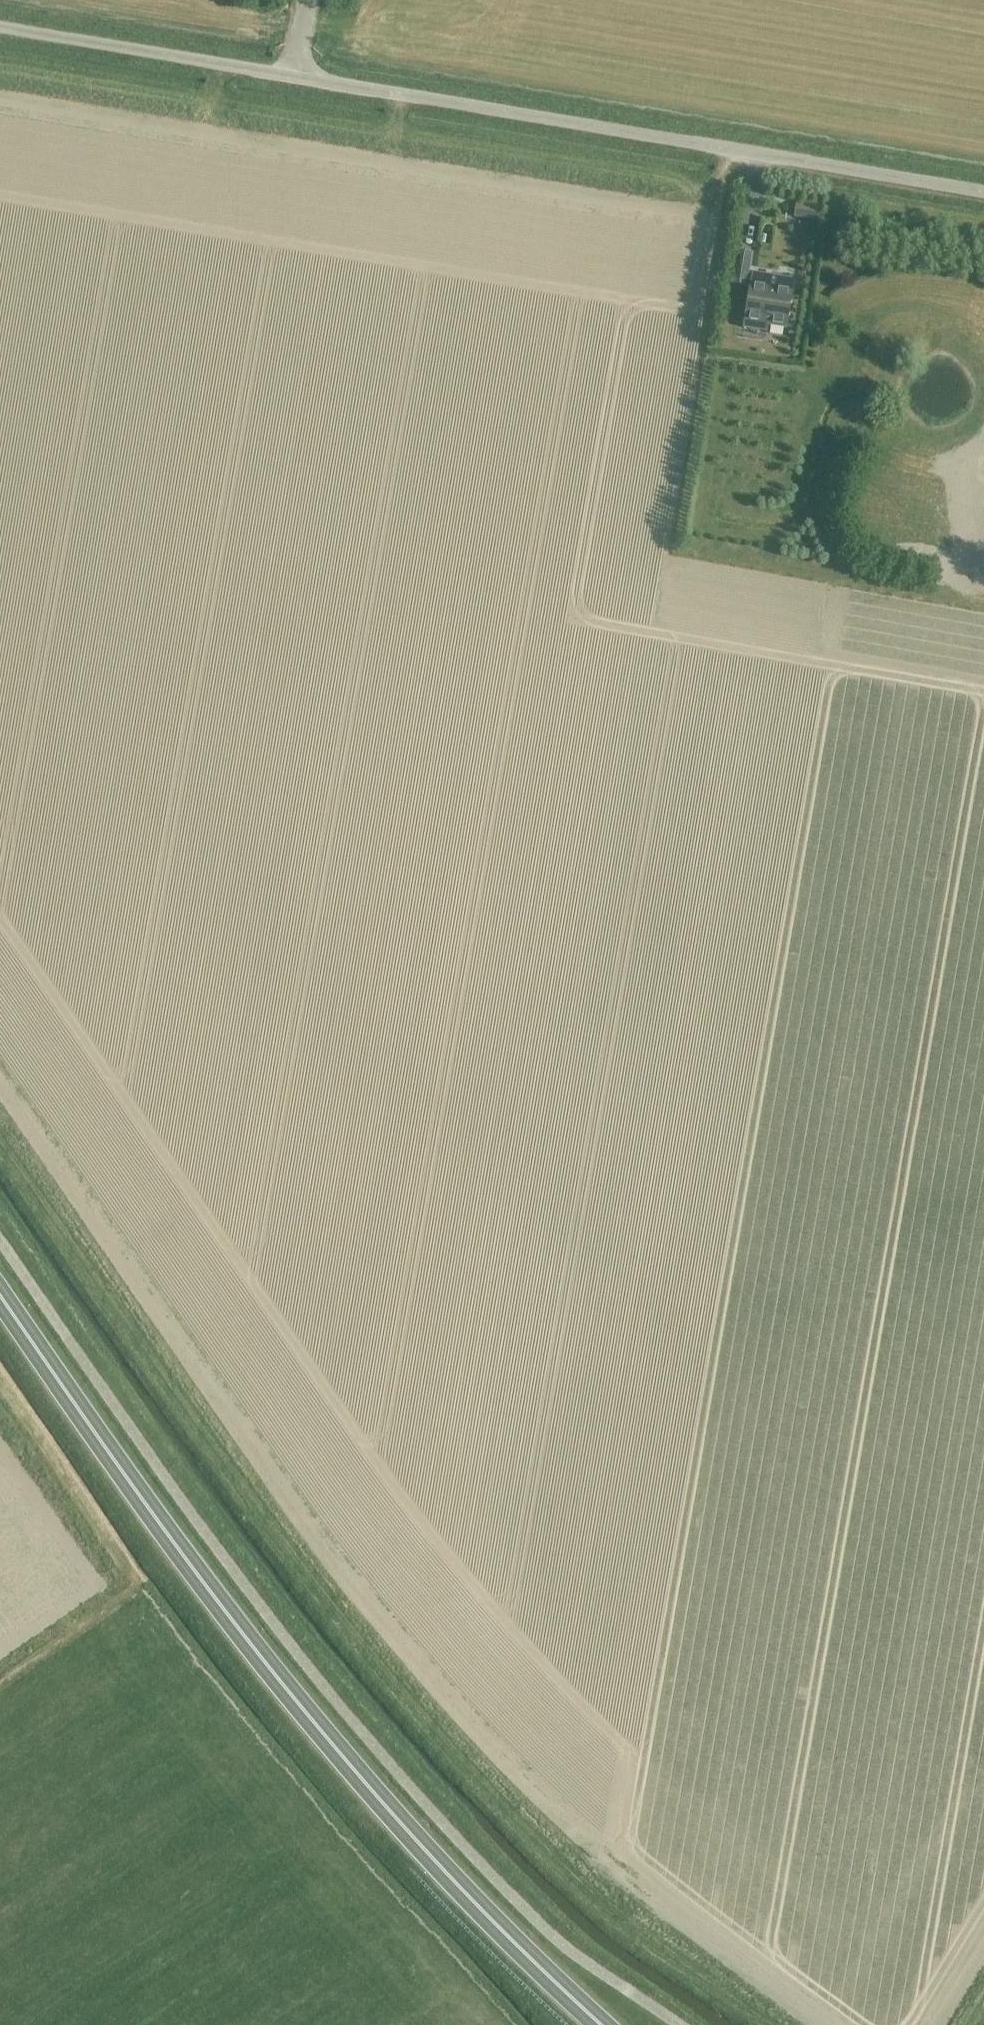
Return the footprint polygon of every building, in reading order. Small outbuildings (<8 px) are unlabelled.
[(812,195),(789,190),(789,205),(808,209),(812,195)] [(750,256),(736,254),(731,284),(745,287),(750,256)] [(790,295),(749,288),(743,320),(766,324),(766,328),(784,331),(790,295)]
